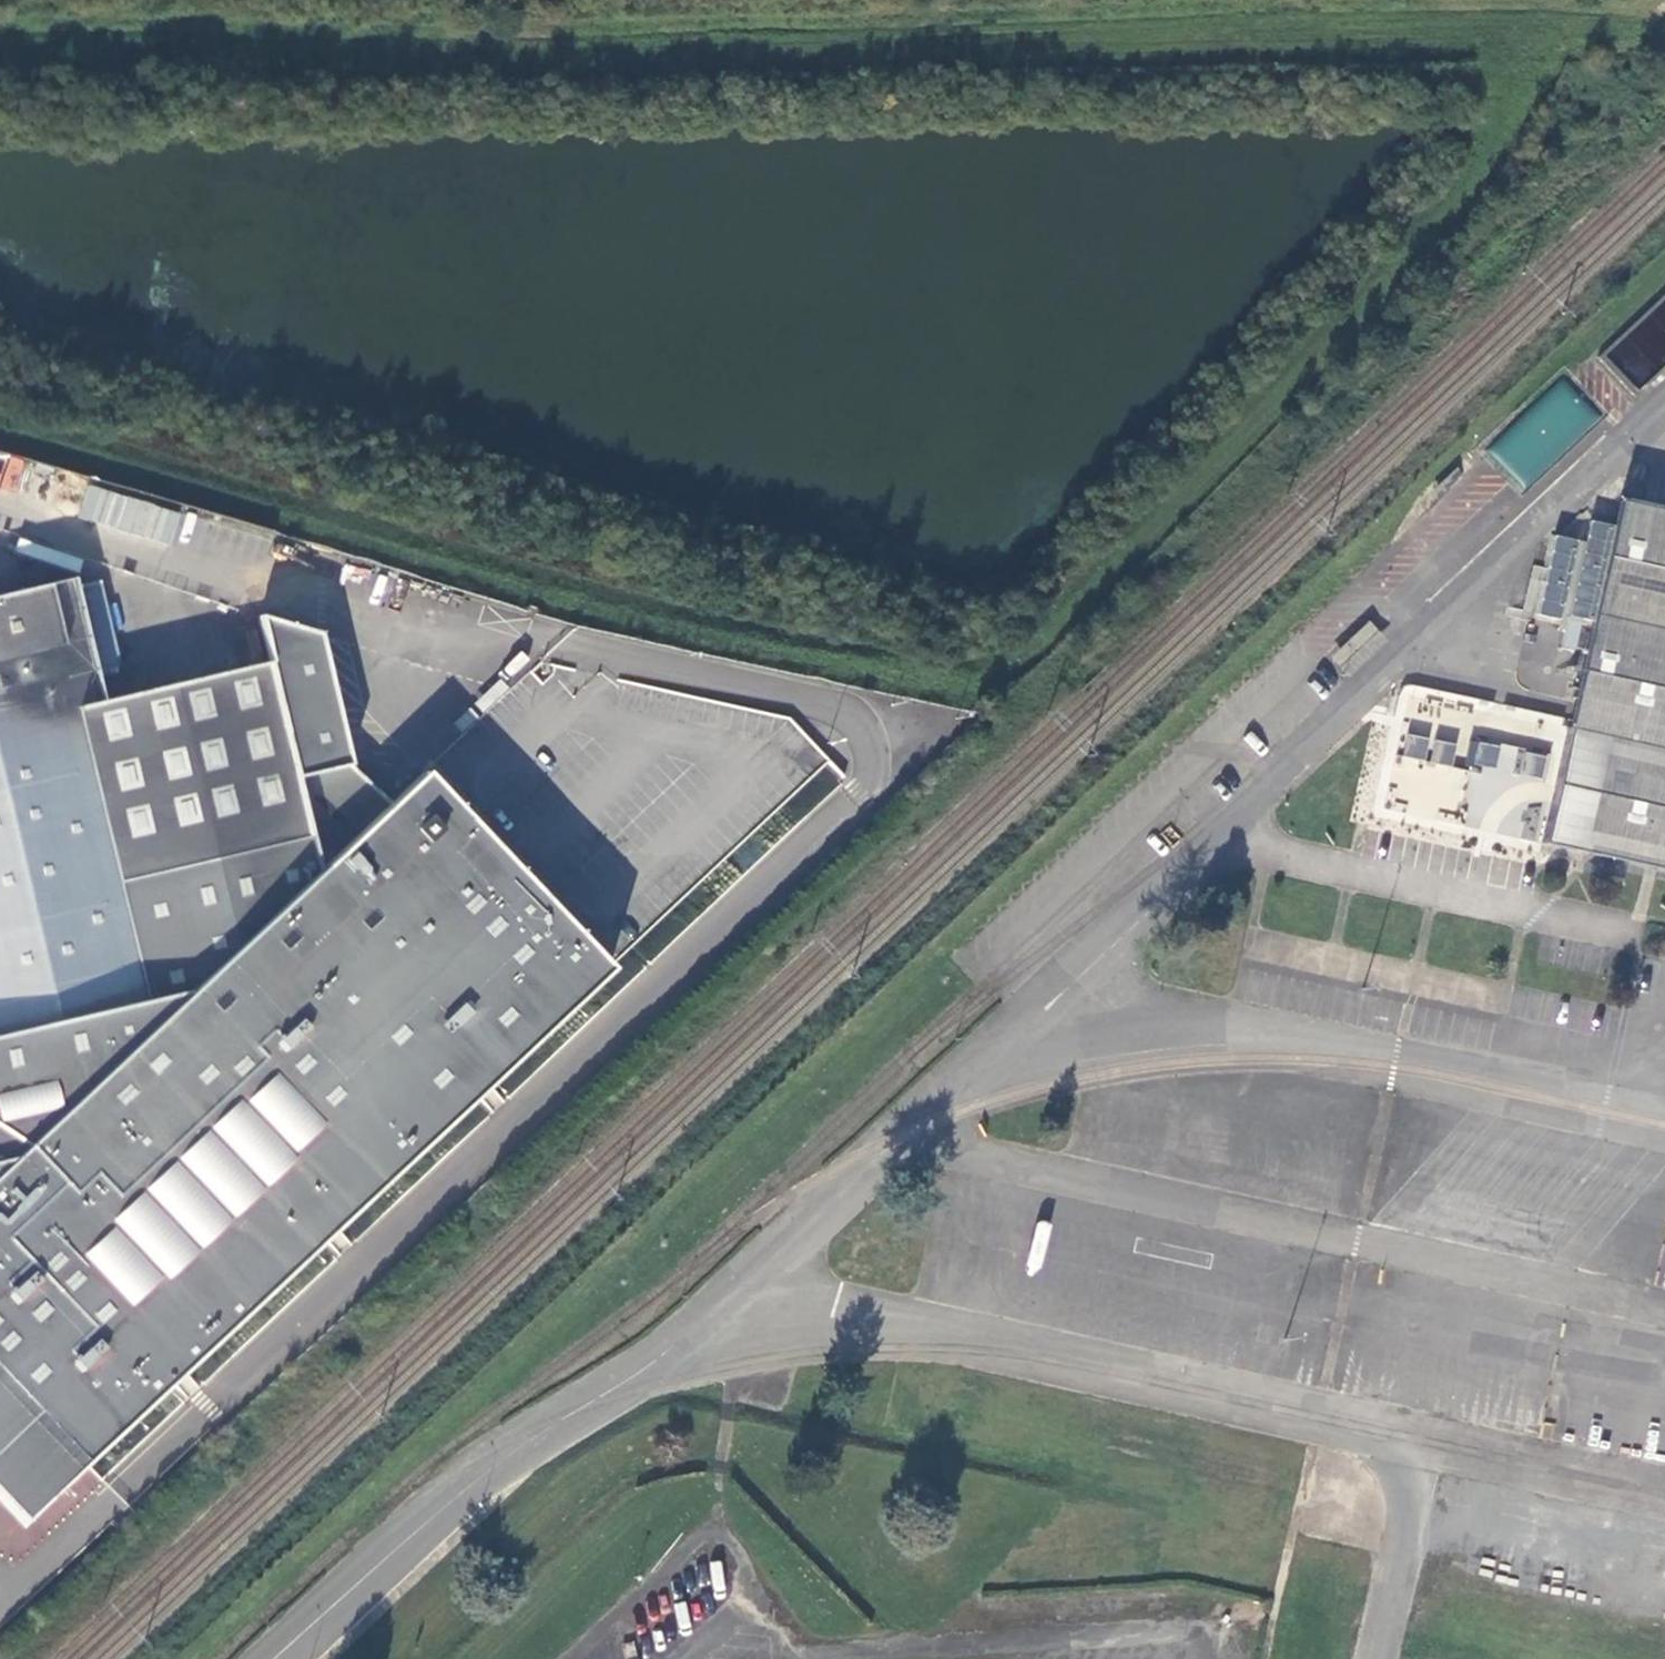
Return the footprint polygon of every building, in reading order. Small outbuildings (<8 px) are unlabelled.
[(1661,339),(1646,351),(1632,334),(1602,358),(1630,392),(1664,363),(1664,344),(1661,339)] [(1620,497),(1570,723),(1407,689),(1403,713),(1395,712),(1375,812),(1546,848),(1548,842),(1664,868),(1664,506),(1620,497)] [(1592,540),(1583,535),(1574,535),(1566,538),(1560,544),(1557,552),(1557,560),(1560,568),(1566,574),(1574,577),(1584,576),(1594,570),(1599,560),(1598,549),(1592,540)] [(18,1529),(51,1499),(145,1410),(175,1381),(180,1376),(184,1372),(187,1370),(216,1342),(264,1296),(316,1247),(330,1234),(336,1228),(338,1226),(347,1217),(413,1156),(490,1082),(610,968),(632,948),(823,765),(829,759),(789,716),(602,675),(541,662),(509,692),(424,772),(390,804),(350,765),(318,634),(257,616),(268,662),(149,691),(102,703),(101,700),(94,671),(119,665),(107,613),(99,582),(74,588),(72,580),(0,597),(0,1510),(18,1529)] [(1580,592),(1572,587),(1561,587),(1551,592),(1546,602),(1546,613),(1552,622),(1562,627),(1572,626),(1581,620),(1585,611),(1585,601),(1580,592)]
